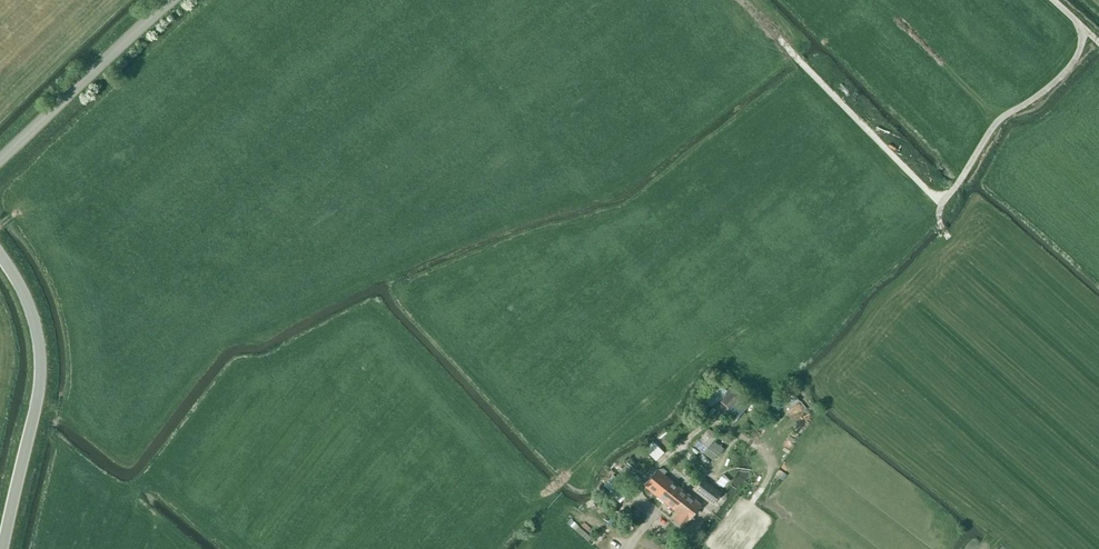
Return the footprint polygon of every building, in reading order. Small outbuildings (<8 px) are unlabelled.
[(750,403),(730,387),(727,391),(712,381),(699,399),(710,408),(719,401),(730,410),(725,416),(734,423),(750,403)] [(719,436),(709,428),(698,441),(708,449),(717,456),(723,449),(714,442),(719,436)] [(617,474),(627,482),(637,471),(627,463),(617,474)] [(644,486),(656,495),(669,479),(664,475),(667,471),(663,468),(658,469),(644,486)] [(614,490),(623,498),(630,490),(621,481),(612,474),(607,482),(615,489),(614,490)] [(656,495),(674,509),(680,501),(674,496),(680,488),(669,479),(656,495)] [(721,499),(719,498),(723,494),(702,479),(693,491),(712,505),(713,504),(715,506),(721,499)] [(683,528),(690,519),(701,504),(680,488),(674,496),(680,501),(674,509),(678,513),(673,519),(675,521),(683,528)]
